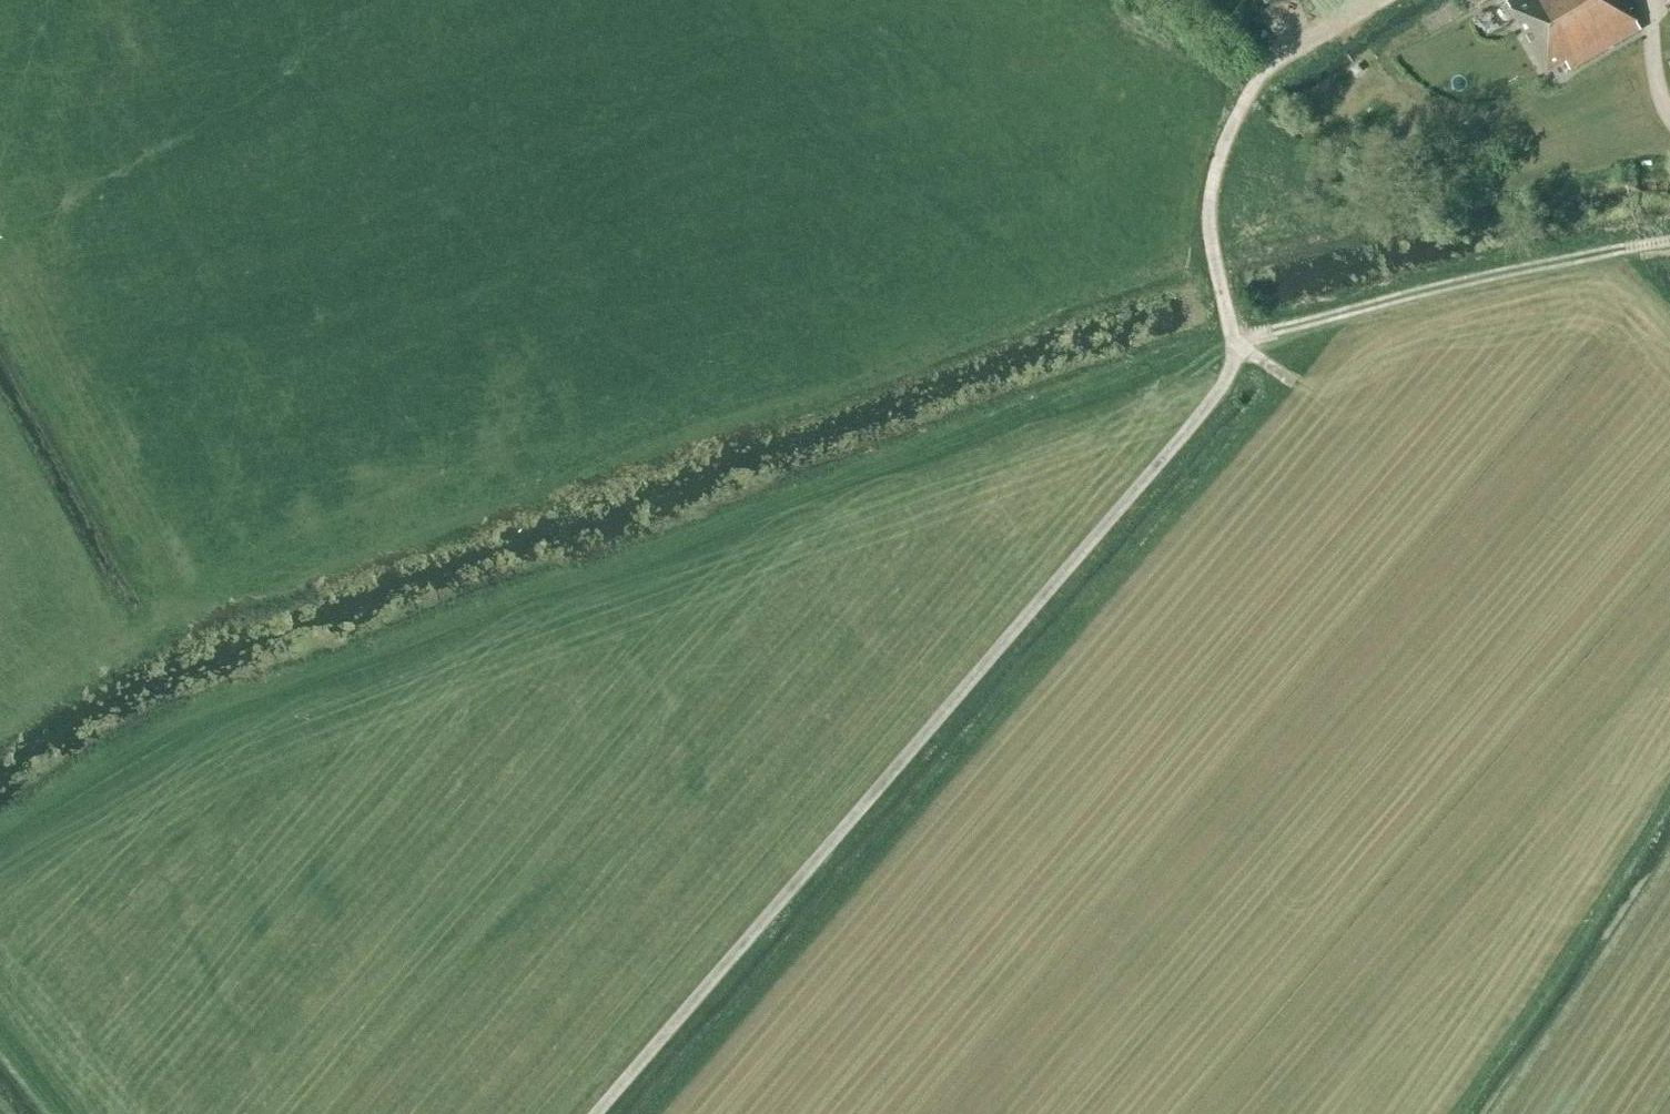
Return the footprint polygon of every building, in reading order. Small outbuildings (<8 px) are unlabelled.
[(1627,0),(1509,0),(1506,2),(1547,73),(1565,63),(1570,71),(1641,30),(1630,12),(1633,10),(1627,0)]
